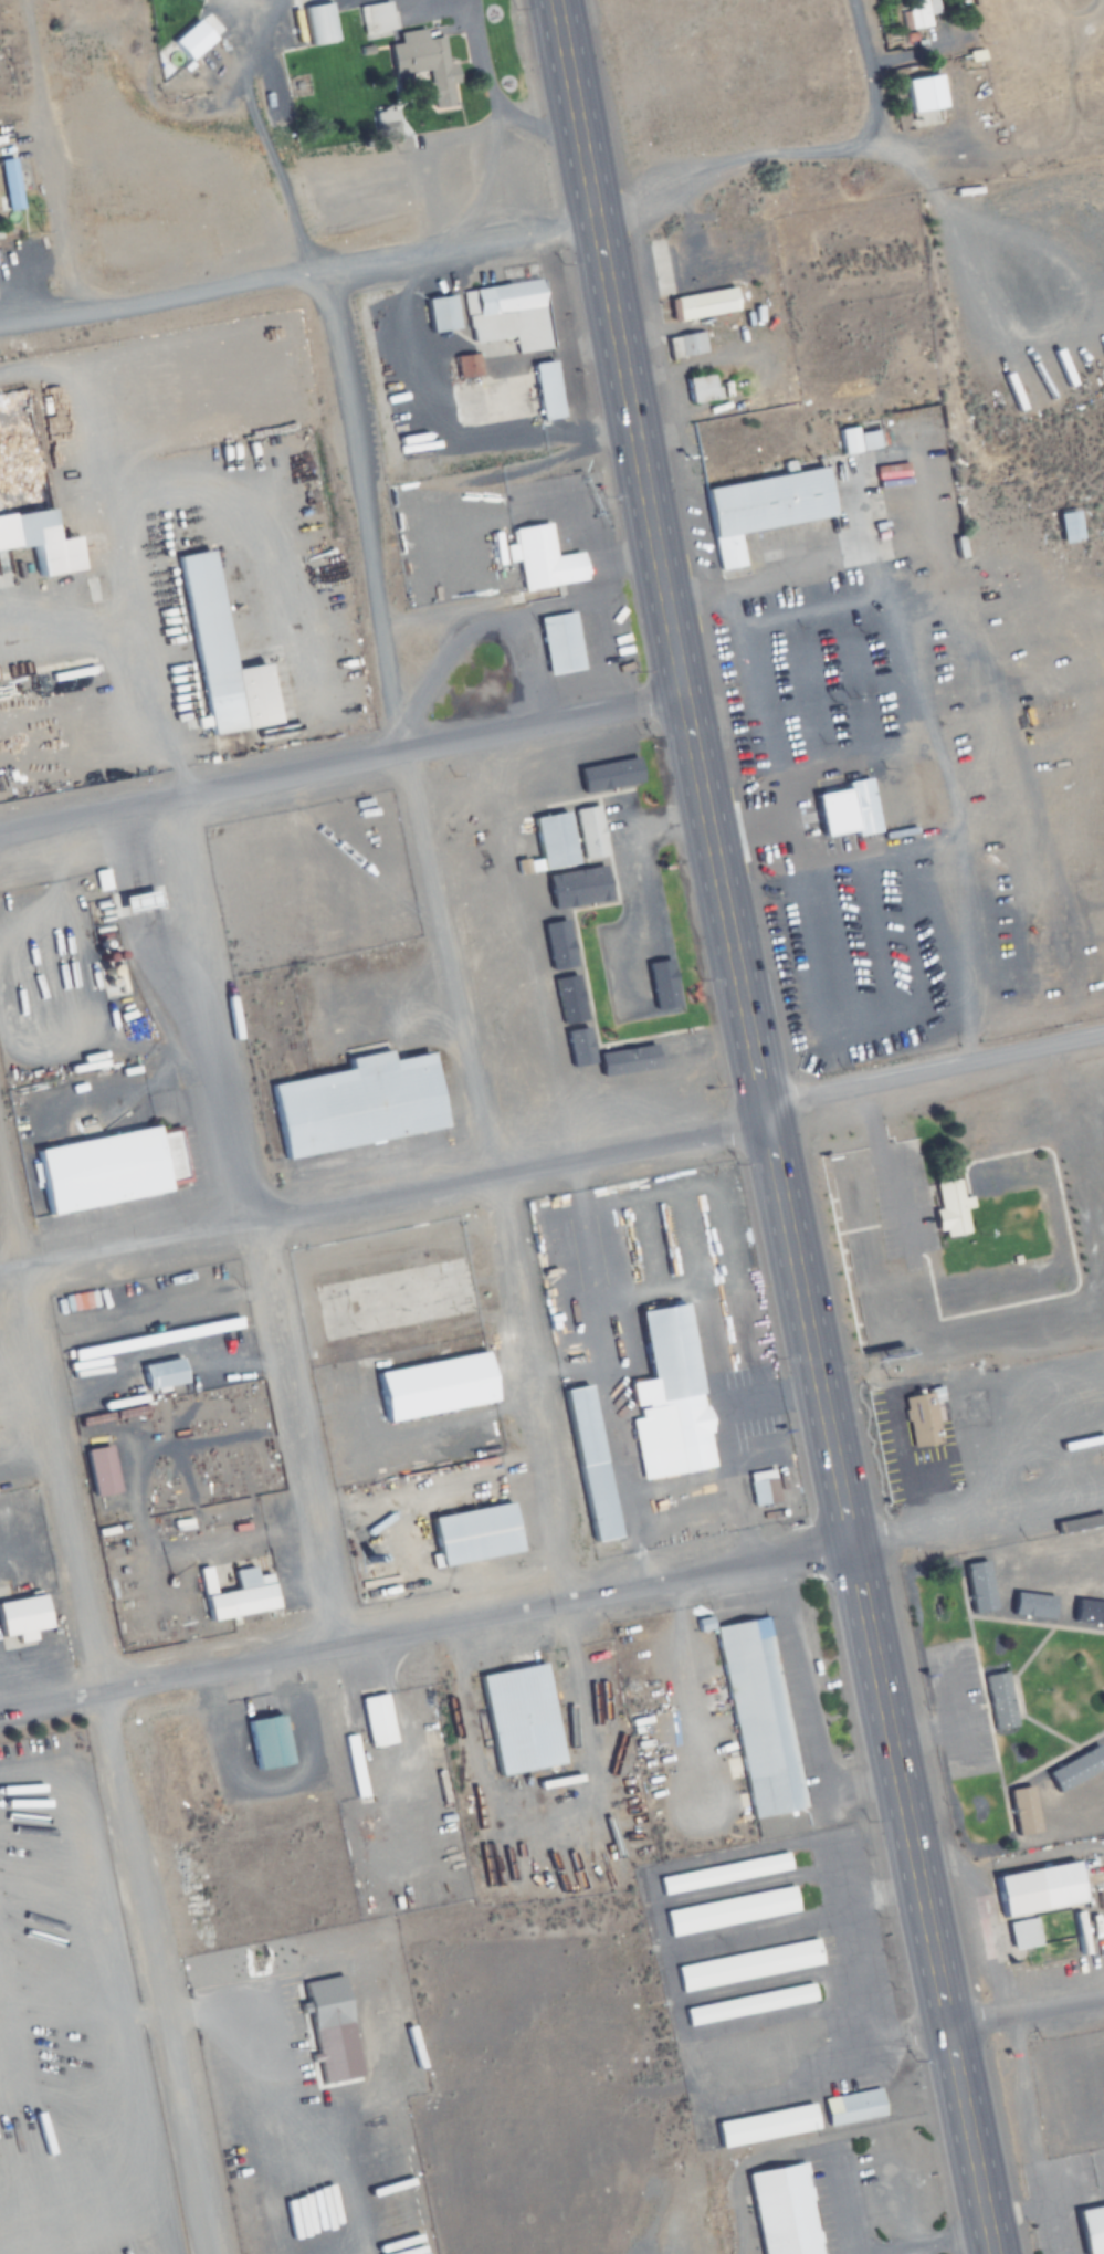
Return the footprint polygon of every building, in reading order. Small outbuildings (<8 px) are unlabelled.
[(900,8),(905,31),(929,26),(927,15),(939,13),(937,0),(911,0),(912,6),(900,8)] [(337,40),(329,1),(299,8),(307,47),(337,40)] [(391,36),(389,2),(360,4),(361,37),(391,36)] [(458,104),(453,61),(445,61),(442,36),(424,38),(423,29),(394,33),(395,42),(389,43),(392,74),(432,70),(436,107),(458,104)] [(937,75),(903,79),(909,128),(944,124),(937,75)] [(0,160),(0,171),(7,211),(28,207),(22,171),(17,172),(15,157),(0,160)] [(469,344),(511,338),(513,355),(547,350),(535,264),(509,267),(512,284),(462,291),(469,344)] [(735,313),(732,289),(667,298),(670,322),(735,313)] [(429,334),(456,329),(450,295),(423,299),(429,334)] [(667,338),(670,360),(705,353),(701,332),(667,338)] [(451,381),(479,378),(477,354),(449,357),(451,381)] [(559,419),(552,361),(531,364),(539,422),(559,419)] [(711,403),(712,377),(689,377),(688,403),(711,403)] [(834,429),(836,455),(853,453),(850,427),(834,429)] [(737,533),(829,518),(820,469),(703,488),(716,572),(743,567),(737,533)] [(0,505),(0,546),(21,542),(27,572),(66,564),(61,532),(42,535),(35,499),(0,505)] [(1053,511),(1058,545),(1078,541),(1072,507),(1053,511)] [(540,516),(507,524),(509,537),(497,539),(502,559),(509,557),(515,584),(572,572),(567,549),(548,553),(540,516)] [(200,542),(166,548),(202,730),(267,717),(255,657),(224,663),(200,542)] [(565,604),(529,610),(540,670),(576,663),(565,604)] [(577,793),(635,785),(632,762),(574,770),(577,793)] [(833,829),(841,828),(842,839),(853,838),(852,824),(861,823),(858,792),(836,794),(837,803),(830,803),(833,829)] [(597,806),(572,810),(580,860),(606,856),(597,806)] [(538,871),(573,866),(565,812),(530,818),(538,871)] [(338,861),(398,852),(393,823),(334,832),(338,861)] [(560,909),(605,902),(600,867),(555,874),(560,909)] [(552,914),(558,966),(573,964),(567,912),(552,914)] [(554,977),(562,1021),(585,1017),(577,973),(554,977)] [(566,1029),(570,1075),(593,1073),(589,1027),(566,1029)] [(662,1042),(602,1051),(607,1085),(666,1075),(664,1064),(708,1057),(704,1034),(662,1040),(662,1042)] [(420,1047),(387,1053),(385,1045),(339,1053),(340,1061),(263,1078),(278,1149),(434,1116),(420,1047)] [(144,1116),(22,1142),(38,1215),(159,1189),(156,1175),(179,1171),(169,1128),(147,1132),(144,1116)] [(967,1235),(963,1209),(971,1207),(970,1198),(961,1199),(957,1179),(930,1183),(939,1240),(967,1235)] [(636,1310),(647,1379),(627,1382),(641,1479),(710,1468),(685,1302),(636,1310)] [(87,1343),(88,1355),(241,1331),(239,1319),(87,1343)] [(374,1370),(383,1421),(493,1403),(485,1352),(374,1370)] [(139,1364),(143,1389),(183,1383),(179,1357),(139,1364)] [(589,1385),(563,1389),(589,1542),(615,1537),(589,1385)] [(901,1396),(909,1449),(942,1444),(935,1391),(901,1396)] [(746,1474),(752,1506),(779,1501),(772,1468),(746,1474)] [(517,1552),(509,1503),(428,1516),(436,1566),(517,1552)] [(273,1611),(268,1573),(253,1575),(252,1566),(230,1569),(233,1590),(211,1593),(208,1567),(196,1569),(203,1620),(273,1611)] [(1087,1600),(1031,1593),(1028,1618),(1084,1625),(1087,1600)] [(40,1594),(0,1601),(0,1638),(13,1636),(15,1646),(34,1643),(32,1631),(46,1628),(40,1594)] [(769,1617),(712,1626),(733,1757),(725,1759),(728,1780),(741,1778),(748,1818),(801,1809),(769,1617)] [(542,1664),(475,1675),(488,1755),(491,1755),(494,1777),(559,1766),(542,1664)] [(1016,1727),(1004,1671),(980,1677),(992,1733),(1016,1727)] [(385,1694),(358,1698),(366,1748),(393,1744),(385,1694)] [(252,1771),(288,1764),(278,1714),(242,1721),(252,1771)] [(353,1799),(364,1796),(353,1734),(342,1736),(353,1799)] [(1046,1765),(1057,1789),(1103,1767),(1103,1738),(1046,1765)] [(1032,1782),(1006,1786),(1014,1833),(1040,1829),(1032,1782)] [(654,1875),(657,1893),(788,1871),(785,1853),(654,1875)] [(997,1918),(1079,1903),(1072,1860),(990,1875),(997,1918)] [(796,1913),(791,1886),(661,1910),(666,1936),(796,1913)] [(1004,1922),(1009,1950),(1039,1944),(1033,1916),(1004,1922)] [(820,1966),(815,1939),(672,1966),(677,1993),(820,1966)] [(350,2027),(342,1976),(301,1983),(310,2034),(350,2027)] [(681,2008),(684,2027),(814,2003),(811,1984),(681,2008)] [(402,2041),(400,2025),(361,2032),(364,2048),(402,2041)] [(877,2082),(818,2094),(824,2127),(884,2115),(877,2082)] [(805,2096),(709,2117),(715,2145),(810,2124),(805,2096)] [(742,2168),(759,2253),(820,2253),(800,2156),(742,2168)] [(1073,2204),(1082,2253),(1103,2253),(1103,2199),(1073,2204)]
